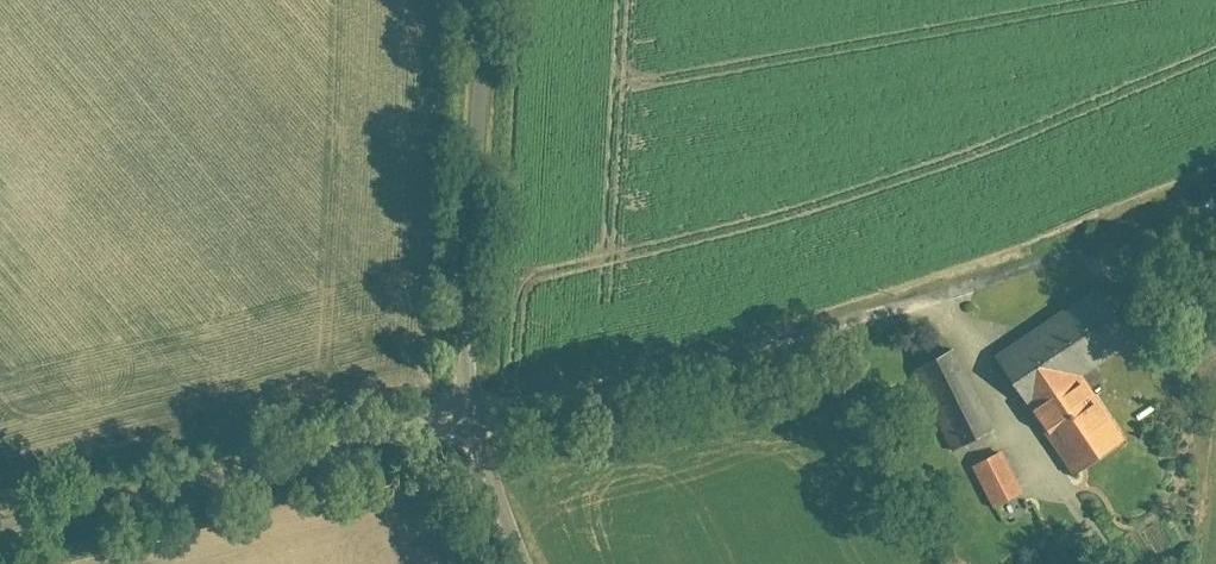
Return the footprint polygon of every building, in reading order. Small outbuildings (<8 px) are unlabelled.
[(1129,448),(1085,380),(1138,346),(1102,289),(1000,354),(1079,480),(1129,448)] [(927,379),(963,451),(1000,432),(964,360),(927,379)] [(974,470),(996,513),(1026,498),(1004,455),(974,470)]
